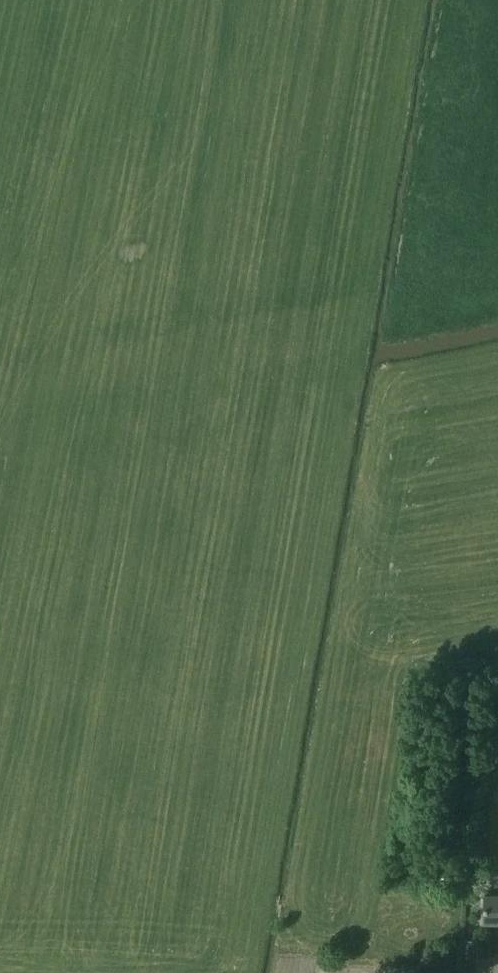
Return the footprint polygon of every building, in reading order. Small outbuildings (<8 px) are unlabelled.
[(485,895),(485,923),(497,923),(497,895),(485,895)]
